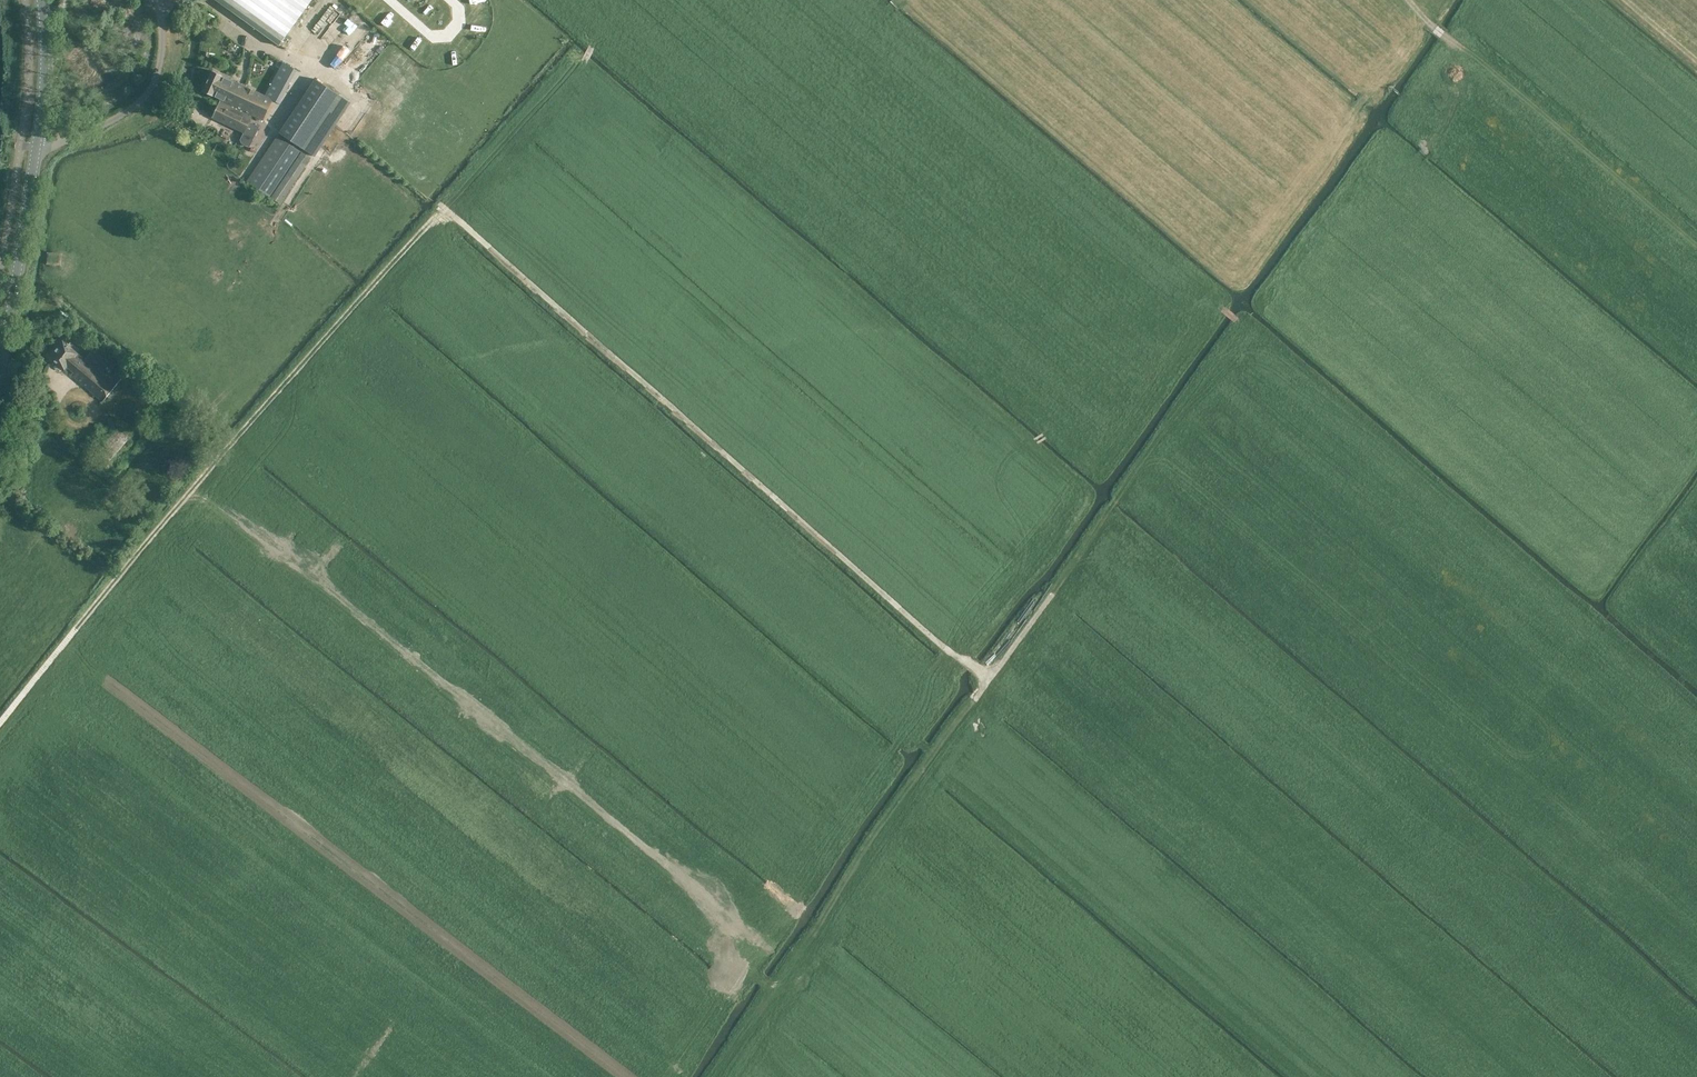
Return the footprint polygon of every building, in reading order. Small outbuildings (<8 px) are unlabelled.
[(280,45),(307,9),(311,3),(312,0),(224,0),(280,45)] [(265,96),(279,102),(296,69),(279,60),(276,66),(279,68),(265,96)] [(221,100),(253,114),(263,94),(214,71),(204,91),(221,100)] [(351,101),(315,78),(279,132),(316,156),(351,101)] [(252,117),(253,114),(221,100),(213,117),(246,133),(249,127),(254,129),(258,122),(252,119),(253,118),(252,117)] [(311,159),(279,137),(248,182),(280,205),(311,159)] [(46,253),(46,265),(61,265),(62,253),(46,253)] [(49,357),(104,402),(126,376),(87,343),(79,353),(63,340),(49,357)]
